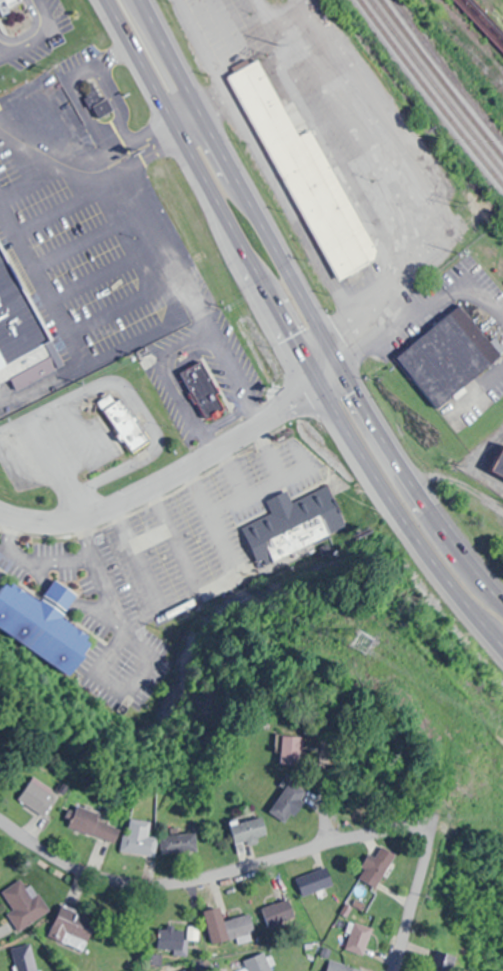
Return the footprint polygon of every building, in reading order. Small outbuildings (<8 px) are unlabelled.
[(56,25),(45,0),(28,0),(0,11),(0,47),(56,25)] [(330,283),(376,262),(315,130),(296,138),(260,60),(233,72),(330,283)] [(10,385),(12,390),(57,370),(45,342),(43,343),(0,246),(0,389),(10,385)] [(502,357),(461,304),(394,356),(435,409),(502,357)] [(229,411),(200,358),(175,372),(204,425),(229,411)] [(96,403),(130,455),(151,441),(122,398),(114,403),(108,394),(96,403)] [(490,470),(502,476),(502,445),(490,470)] [(244,525),(261,567),(276,561),(267,540),(324,517),(331,534),(347,528),(329,486),(291,502),(287,492),(266,500),(272,514),(244,525)] [(82,665),(0,608),(0,591),(11,578),(16,582),(19,580),(95,629),(92,635),(99,638),(82,665)] [(287,766),(308,767),(309,738),(288,738),(287,766)] [(20,798),(45,818),(62,797),(37,777),(20,798)] [(312,798),(297,784),(271,810),(286,825),(312,798)] [(116,842),(122,823),(76,809),(70,829),(116,842)] [(155,857),(158,838),(148,837),(150,822),(127,819),(122,853),(155,857)] [(268,836),(264,819),(231,826),(236,849),(259,844),(258,838),(268,836)] [(161,835),(161,855),(196,855),(196,835),(161,835)] [(400,860),(387,847),(360,875),(374,887),(400,860)] [(296,879),(304,897),(334,884),(327,866),(296,879)] [(23,881),(0,893),(0,901),(16,931),(50,913),(37,890),(30,894),(23,881)] [(270,927),(295,918),(289,899),(263,909),(270,927)] [(48,937),(83,951),(96,920),(61,906),(48,937)] [(254,933),(249,915),(221,922),(226,940),(254,933)] [(364,956),(374,928),(355,922),(346,950),(364,956)] [(180,926),(156,931),(161,952),(185,947),(180,926)] [(31,944),(11,948),(16,970),(37,970),(31,944)] [(454,954),(435,954),(435,970),(455,970),(454,954)] [(332,960),(328,970),(363,970),(332,960)]
